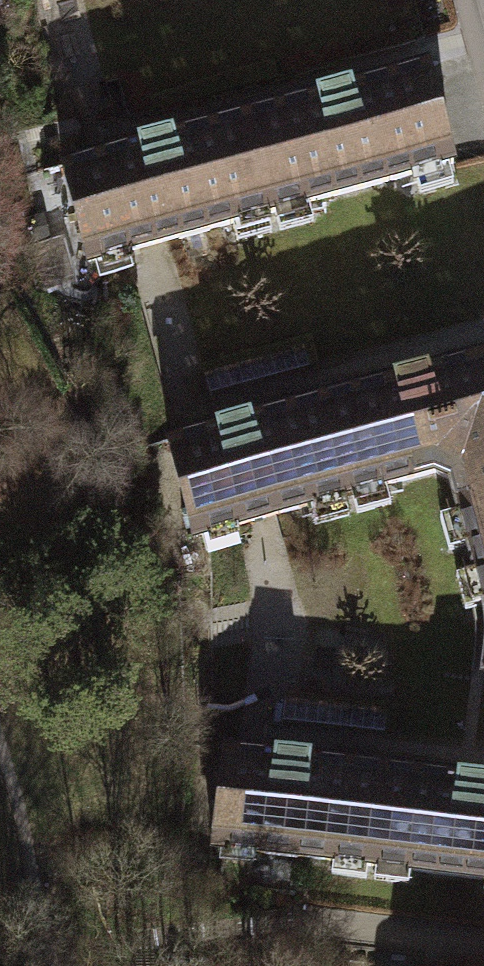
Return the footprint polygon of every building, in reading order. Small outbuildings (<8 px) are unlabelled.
[(427,67),(244,116),(270,213),(453,165),(427,67)] [(127,251),(270,213),(244,116),(62,164),(88,261),(98,259),(102,274),(131,266),(127,251)] [(48,239),(42,215),(23,220),(30,244),(48,239)] [(303,343),(203,369),(209,392),(310,366),(303,343)] [(322,398),(348,496),(430,474),(452,485),(460,470),(483,463),(483,356),(322,398)] [(234,526),(348,496),(322,398),(168,439),(194,536),(204,534),(206,544),(237,536),(234,526)] [(460,470),(452,485),(483,606),(483,463),(460,470)] [(388,707),(285,695),(282,720),(386,732),(388,707)] [(255,852),(371,866),(384,766),(226,746),(213,846),(224,848),(223,857),(254,861),(255,852)] [(384,766),(371,866),(483,880),(483,778),(384,766)]
